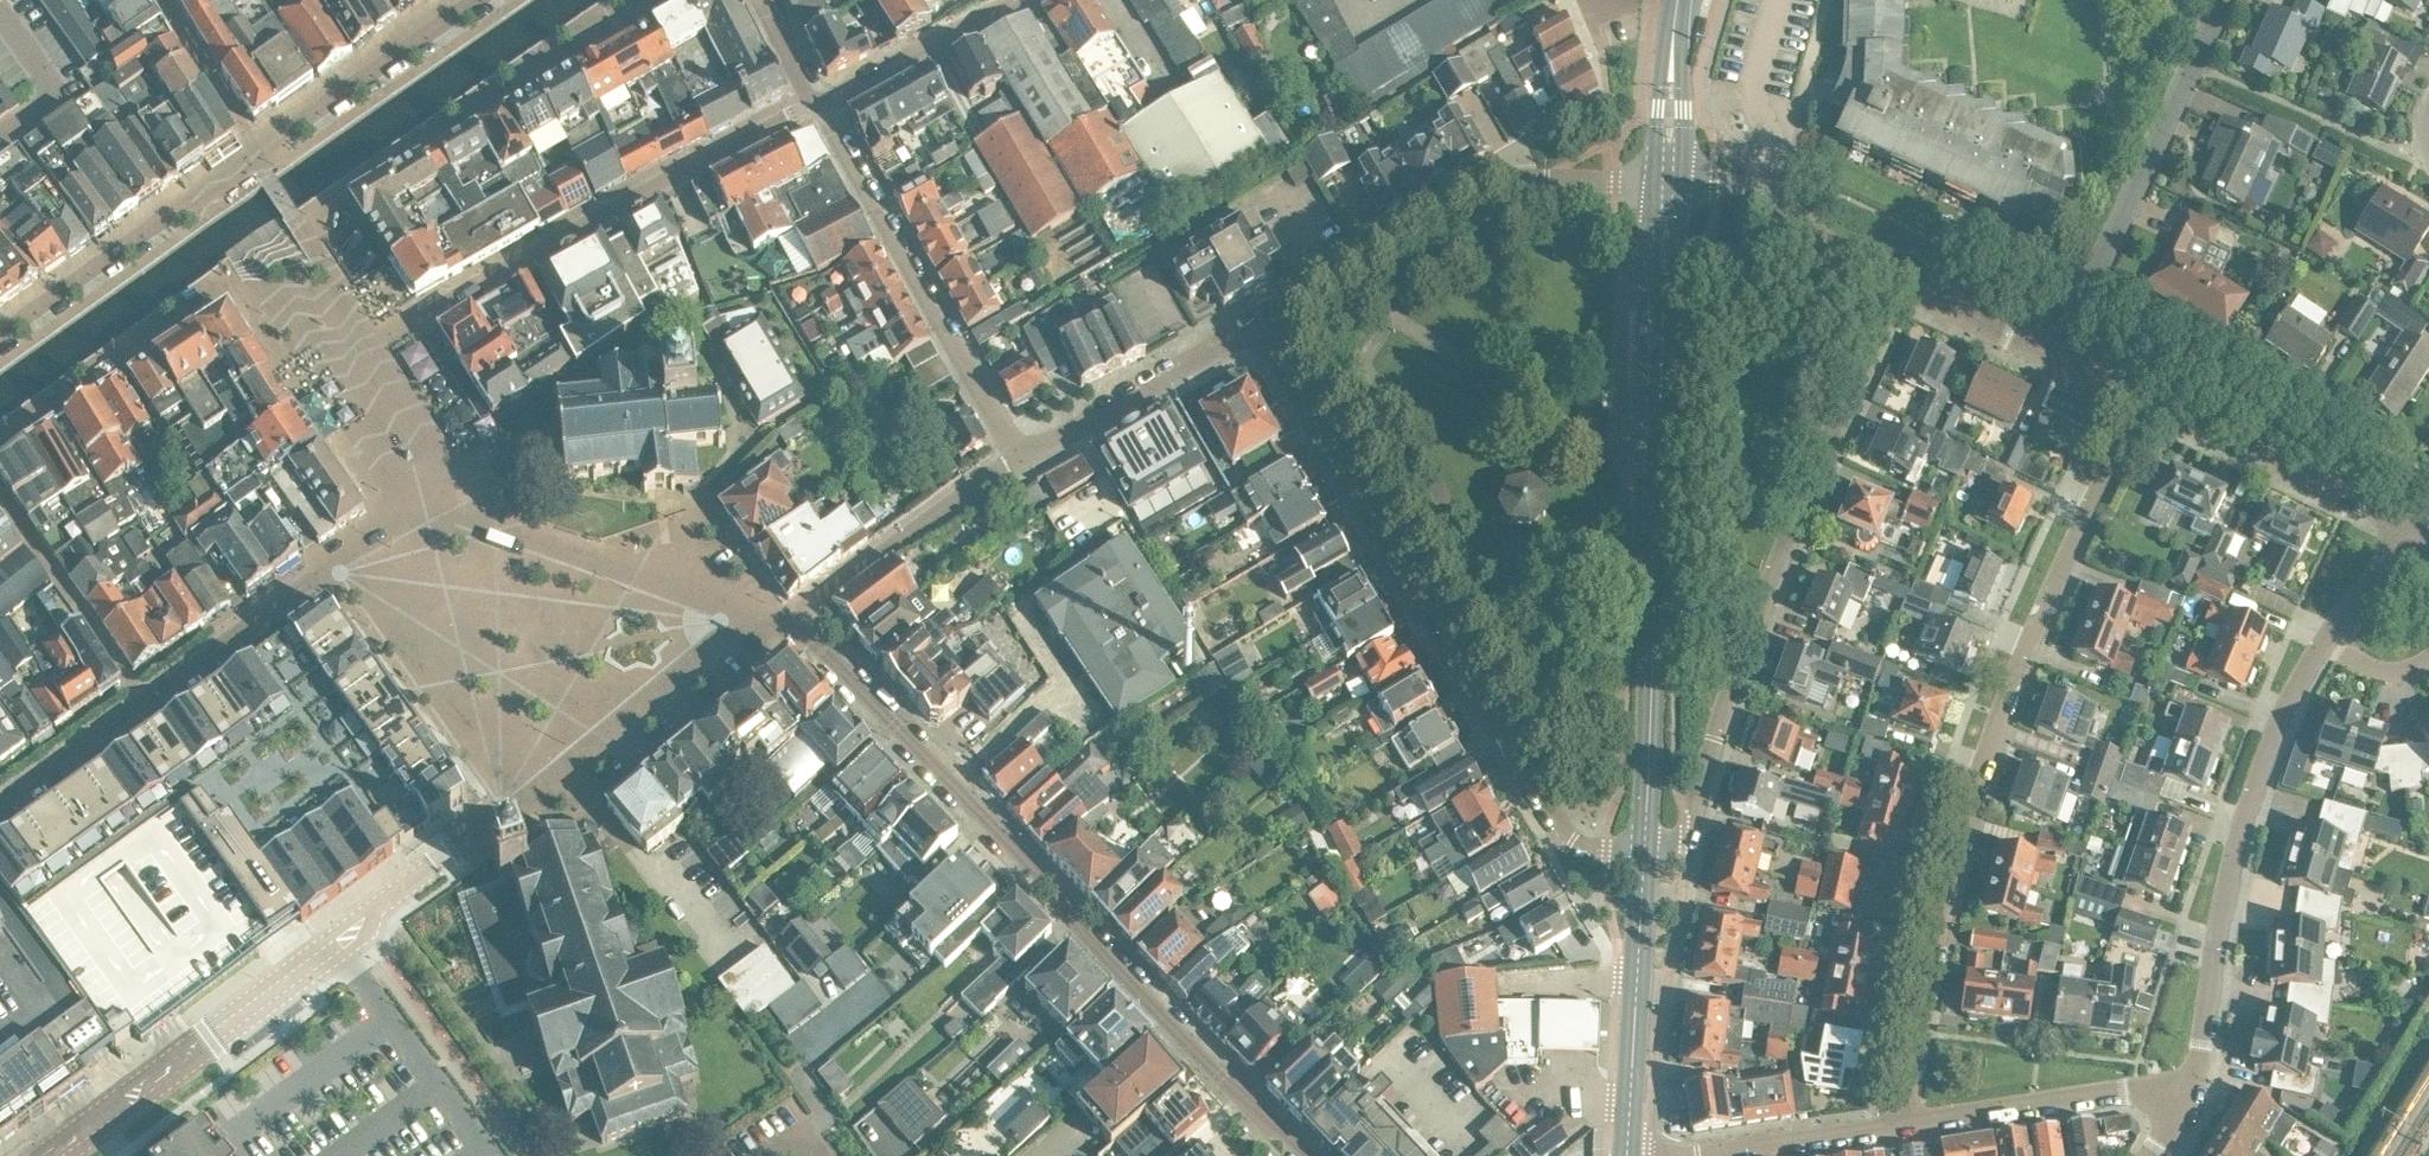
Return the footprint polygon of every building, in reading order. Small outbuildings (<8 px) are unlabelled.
[(73,0),(38,0),(87,68),(87,69),(111,55),(94,29),(82,12),(77,4),(76,5),(73,0)] [(82,12),(91,6),(87,0),(73,0),(76,5),(77,4),(82,12)] [(126,0),(87,0),(91,6),(95,13),(111,2),(115,7),(126,0)] [(94,29),(111,55),(116,52),(127,45),(160,22),(144,0),(126,0),(115,7),(111,2),(95,13),(103,24),(94,29)] [(192,25),(223,75),(243,105),(254,122),(261,118),(277,107),(244,59),(225,34),(211,13),(203,2),(202,0),(178,0),(192,25)] [(227,0),(220,5),(218,0),(206,0),(203,2),(211,13),(225,34),(244,59),(277,107),(313,80),(299,61),(288,42),(258,0),(227,0)] [(353,55),(352,53),(318,0),(268,0),(279,18),(296,44),(306,58),(319,78),(353,55)] [(352,53),(375,35),(374,34),(353,0),(318,0),(352,53)] [(394,13),(393,12),(392,13),(384,0),(353,0),(374,34),(397,17),(394,13)] [(413,0),(393,0),(399,10),(413,0)] [(788,96),(738,0),(697,0),(655,24),(683,78),(681,79),(710,136),(788,96)] [(803,30),(830,16),(822,0),(787,0),(803,30)] [(926,0),(871,0),(897,42),(931,25),(933,28),(939,25),(926,0)] [(978,5),(976,0),(926,0),(939,25),(978,5)] [(1042,10),(1120,134),(1144,120),(1130,95),(1145,86),(1097,11),(1100,9),(1093,0),(1060,0),(1042,10)] [(1136,10),(1157,0),(1130,0),(1136,10)] [(1136,10),(1145,24),(1149,22),(1167,10),(1160,0),(1157,0),(1136,10)] [(1167,10),(1174,21),(1180,18),(1183,16),(1174,0),(1160,0),(1167,10)] [(1392,30),(1357,51),(1348,30),(1347,30),(1332,0),(1293,0),(1297,6),(1296,7),(1297,7),(1336,68),(1335,69),(1357,104),(1362,110),(1368,107),(1374,103),(1459,53),(1454,45),(1496,20),(1488,0),(1442,0),(1392,30)] [(1837,138),(1853,146),(1853,147),(1854,148),(1855,146),(2014,220),(2013,222),(2014,222),(2019,212),(2027,216),(2026,216),(2049,227),(2063,197),(2059,195),(2062,188),(2072,187),(2071,165),(2069,149),(2060,145),(2059,146),(2057,150),(2035,140),(2033,124),(2022,125),(2010,126),(2005,126),(2004,110),(1992,111),(1981,112),(1975,112),(1974,97),(1962,97),(1950,98),(1946,99),(1944,82),(1932,83),(1916,85),(1911,83),(1905,80),(1907,74),(1908,55),(1901,55),(1902,9),(1902,0),(1848,0),(1847,50),(1845,51),(1845,52),(1851,52),(1851,54),(1851,56),(1850,58),(1850,62),(1849,66),(1849,70),(1848,73),(1847,75),(1846,78),(1846,81),(1845,83),(1844,86),(1842,89),(1847,92),(1840,108),(1850,112),(1837,138)] [(2326,13),(2299,0),(2298,0),(2289,17),(2276,11),(2269,27),(2264,25),(2251,53),(2246,51),(2240,65),(2266,77),(2266,76),(2278,82),(2284,69),(2293,73),(2313,28),(2317,30),(2326,13)] [(2327,12),(2332,14),(2345,21),(2348,15),(2349,13),(2348,13),(2353,0),(2333,0),(2327,12)] [(2349,13),(2362,19),(2371,0),(2353,0),(2348,13),(2349,13)] [(2392,3),(2414,13),(2420,0),(2385,0),(2392,3)] [(1229,29),(1253,17),(1245,5),(1221,16),(1229,29)] [(1120,134),(1042,10),(981,40),(1005,80),(1010,88),(1027,116),(1049,153),(1051,152),(1085,209),(1093,204),(1144,175),(1120,134)] [(1167,10),(1149,22),(1155,33),(1174,21),(1167,10)] [(1544,59),(1575,41),(1564,14),(1532,32),(1539,46),(1512,62),(1519,73),(1544,59)] [(2359,34),(2364,23),(2348,15),(2345,21),(2342,26),(2359,34)] [(1180,18),(1155,33),(1163,45),(1188,30),(1180,18)] [(2413,68),(2422,49),(2393,36),(2394,33),(2369,21),(2365,29),(2366,30),(2359,43),(2372,49),(2351,95),(2341,91),(2341,92),(2385,112),(2385,111),(2384,110),(2397,81),(2399,82),(2403,74),(2401,73),(2405,65),(2415,70),(2415,69),(2413,68)] [(111,55),(95,64),(100,73),(112,66),(118,76),(136,64),(144,59),(172,40),(160,22),(127,45),(116,52),(111,55)] [(841,33),(835,22),(805,35),(827,77),(872,55),(861,36),(857,27),(852,29),(841,33)] [(710,136),(681,79),(683,78),(655,24),(631,38),(659,90),(678,126),(676,127),(686,148),(710,136)] [(1252,64),(1265,55),(1249,28),(1236,36),(1252,64)] [(1188,30),(1163,45),(1170,57),(1195,42),(1188,30)] [(2428,48),(2428,34),(2428,33),(2422,36),(2420,41),(2422,46),(2428,49),(2428,48)] [(1500,49),(1492,35),(1459,54),(1461,59),(1448,67),(1462,92),(1476,84),(1498,72),(1513,100),(1501,107),(1506,117),(1518,138),(1543,124),(1537,113),(1501,49),(1500,49)] [(659,90),(631,38),(606,52),(626,91),(627,90),(640,83),(648,95),(659,90)] [(172,40),(144,59),(156,77),(157,77),(186,62),(186,61),(172,40)] [(1005,80),(981,40),(977,42),(949,56),(959,78),(970,99),(983,92),(986,97),(996,92),(993,86),(1005,80)] [(1586,67),(1575,41),(1544,59),(1519,73),(1525,83),(1543,72),(1549,88),(1555,84),(1586,67)] [(1195,42),(1170,57),(1177,69),(1203,54),(1195,42)] [(624,180),(626,179),(662,161),(626,91),(606,52),(579,68),(600,119),(602,125),(608,138),(624,180)] [(1177,69),(1184,80),(1188,77),(1210,64),(1203,54),(1177,69)] [(175,107),(204,89),(186,62),(157,77),(156,77),(175,107)] [(118,76),(112,80),(120,92),(143,76),(136,64),(118,76)] [(1188,77),(1196,90),(1218,77),(1210,64),(1188,77)] [(922,117),(949,102),(929,66),(902,81),(922,117)] [(1450,99),(1462,92),(1448,67),(1435,75),(1450,99)] [(1561,99),(1537,113),(1543,124),(1596,93),(1596,91),(1586,67),(1555,84),(1561,99)] [(596,196),(624,180),(608,138),(602,125),(600,119),(579,68),(540,90),(558,126),(575,156),(584,175),(596,196)] [(166,112),(157,98),(143,76),(120,92),(178,179),(204,160),(171,110),(166,112)] [(1144,120),(1120,134),(1144,175),(1168,214),(1172,222),(1174,220),(1274,162),(1218,77),(1196,90),(1160,111),(1144,120)] [(178,179),(120,92),(112,80),(94,92),(161,191),(178,179)] [(929,128),(922,117),(902,81),(876,96),(896,132),(909,125),(916,136),(929,128)] [(1027,116),(1010,88),(998,95),(1002,100),(978,115),(991,136),(1019,121),(1027,116)] [(175,107),(171,110),(204,160),(205,159),(234,139),(235,138),(204,89),(175,107)] [(530,144),(558,126),(540,90),(510,108),(530,144)] [(652,139),(627,90),(626,91),(662,161),(686,148),(676,127),(652,139)] [(138,207),(161,191),(94,92),(93,93),(73,108),(91,132),(86,136),(138,207)] [(873,159),(892,148),(886,137),(896,132),(876,96),(847,113),(873,159)] [(9,113),(4,105),(0,108),(0,119),(9,113)] [(114,224),(138,207),(86,136),(91,132),(73,108),(44,128),(58,148),(114,224)] [(530,144),(510,108),(476,127),(505,178),(514,195),(522,190),(528,201),(528,202),(541,227),(566,213),(552,188),(550,182),(537,159),(530,144)] [(1464,125),(1455,110),(1439,120),(1440,123),(1429,129),(1427,127),(1454,173),(1466,166),(1467,168),(1483,158),(1481,154),(1487,150),(1475,129),(1470,121),(1464,125)] [(1269,114),(1251,126),(1272,157),(1289,146),(1269,114)] [(1032,240),(1083,210),(1049,153),(1027,116),(1019,121),(991,136),(976,145),(1032,240)] [(2264,137),(2223,118),(2213,139),(2223,144),(2219,153),(2217,152),(2201,187),(2217,194),(2215,196),(2242,207),(2257,175),(2267,180),(2283,147),(2305,158),(2314,139),(2271,119),(2270,121),(2271,121),(2264,137)] [(480,191),(505,178),(476,127),(439,149),(466,195),(478,188),(480,191)] [(1455,175),(1454,173),(1427,127),(1388,149),(1416,197),(1455,175)] [(94,238),(114,224),(58,148),(44,128),(23,143),(94,238)] [(795,229),(850,199),(812,131),(787,140),(691,188),(710,225),(734,213),(741,228),(743,228),(754,250),(795,229)] [(1319,182),(1349,165),(1333,138),(1304,156),(1319,182)] [(948,161),(959,155),(950,139),(939,145),(948,161)] [(2320,143),(2317,150),(2341,161),(2344,154),(2320,143)] [(937,168),(948,161),(939,145),(928,151),(937,168)] [(2,196),(12,187),(35,170),(18,146),(0,159),(0,226),(43,277),(67,261),(27,208),(18,215),(2,196)] [(466,195),(439,149),(421,159),(463,222),(514,195),(505,178),(480,191),(478,188),(466,195)] [(1416,197),(1388,149),(1388,150),(1389,153),(1378,159),(1376,156),(1360,166),(1368,181),(1362,184),(1379,213),(1385,210),(1387,214),(1404,204),(1403,203),(1415,196),(1415,198),(1416,197)] [(463,222),(421,159),(393,176),(392,175),(350,200),(367,226),(369,225),(393,261),(463,222)] [(891,192),(921,175),(913,160),(883,178),(891,192)] [(982,163),(971,169),(978,181),(989,176),(982,163)] [(1305,163),(1288,174),(1295,186),(1313,176),(1305,163)] [(575,168),(550,182),(552,188),(566,213),(592,198),(580,178),(575,168)] [(67,261),(90,243),(51,189),(35,170),(12,187),(27,208),(67,261)] [(978,181),(977,182),(984,195),(996,188),(989,176),(978,181)] [(914,184),(894,196),(909,223),(940,205),(939,204),(925,178),(914,184)] [(416,297),(541,227),(528,202),(528,201),(522,190),(514,195),(463,222),(393,261),(416,297)] [(940,205),(909,223),(923,248),(954,230),(946,215),(963,205),(957,194),(939,204),(940,205)] [(817,272),(853,253),(874,241),(850,199),(795,229),(817,272)] [(2377,199),(2357,231),(2408,263),(2393,286),(2407,295),(2427,264),(2412,255),(2428,229),(2428,218),(2406,204),(2400,214),(2377,199)] [(1001,202),(989,209),(1002,234),(1015,227),(1001,202)] [(578,249),(538,272),(549,292),(563,317),(570,330),(560,335),(558,333),(573,361),(576,366),(625,335),(640,325),(647,321),(640,309),(658,299),(666,313),(700,294),(697,286),(688,263),(689,263),(680,240),(672,225),(660,204),(645,213),(619,227),(578,249)] [(1185,269),(1175,275),(1178,279),(1190,300),(1201,293),(1207,302),(1216,297),(1224,309),(1248,295),(1272,281),(1265,268),(1278,261),(1266,241),(1255,219),(1253,220),(1253,219),(1240,227),(1240,225),(1234,215),(1204,233),(1210,243),(1191,254),(1192,254),(1180,261),(1185,269)] [(2246,297),(2199,266),(2216,229),(2188,215),(2172,249),(2148,286),(2150,287),(2168,299),(2172,292),(2226,328),(2246,297)] [(43,277),(0,226),(0,307),(5,305),(4,303),(43,277)] [(936,271),(957,259),(967,253),(954,230),(923,248),(936,271)] [(2330,230),(2329,247),(2348,249),(2349,231),(2330,230)] [(1175,243),(1158,254),(1164,263),(1181,252),(1175,243)] [(854,290),(890,270),(876,245),(840,265),(854,290)] [(955,305),(986,286),(972,260),(939,278),(955,305)] [(854,290),(843,296),(857,320),(868,314),(903,294),(890,270),(854,290)] [(527,277),(513,285),(485,301),(438,331),(458,362),(500,334),(500,335),(545,310),(527,277)] [(968,329),(989,317),(1000,311),(986,286),(955,305),(968,329)] [(825,306),(838,299),(832,290),(820,297),(825,306)] [(852,354),(881,338),(916,318),(903,294),(868,314),(876,328),(847,344),(852,354)] [(1123,366),(1145,355),(1111,295),(1091,306),(1099,321),(1123,366)] [(2376,317),(2403,335),(2404,334),(2417,314),(2390,295),(2376,317)] [(831,315),(843,308),(838,299),(825,306),(831,315)] [(2357,338),(2375,310),(2358,299),(2339,326),(2357,338)] [(1002,315),(1003,317),(1008,326),(1027,315),(1021,304),(1002,315)] [(1104,375),(1123,366),(1099,321),(1091,306),(1074,315),(1104,375)] [(220,370),(255,347),(228,307),(192,332),(220,370)] [(516,360),(557,333),(545,310),(500,335),(500,334),(458,362),(475,387),(516,360)] [(2333,339),(2289,310),(2279,325),(2277,324),(2274,329),(2276,330),(2267,343),(2311,372),(2333,339)] [(759,320),(754,313),(721,320),(717,315),(714,317),(716,321),(703,329),(714,348),(711,350),(759,429),(811,397),(762,318),(759,320)] [(1002,315),(992,322),(1000,336),(1010,330),(1009,327),(1008,326),(1003,317),(1002,315)] [(1074,315),(1055,324),(1063,340),(1059,341),(1071,365),(1081,386),(1104,375),(1074,315)] [(881,338),(852,354),(858,363),(870,356),(886,347),(895,362),(905,356),(930,342),(916,318),(881,338)] [(1036,354),(1048,348),(1035,320),(1024,330),(1036,354)] [(235,395),(220,370),(192,332),(154,357),(176,392),(177,391),(186,403),(184,404),(206,433),(211,442),(221,461),(239,447),(235,427),(220,405),(235,395)] [(573,361),(558,333),(557,334),(557,333),(516,360),(475,387),(493,414),(525,393),(525,392),(573,361)] [(2404,334),(2403,335),(2363,396),(2395,417),(2409,397),(2404,394),(2411,383),(2416,386),(2417,385),(2415,383),(2428,362),(2428,351),(2404,334)] [(905,356),(914,371),(939,357),(930,342),(905,356)] [(1932,435),(1946,407),(1951,395),(1939,389),(1954,359),(1922,344),(1903,383),(1930,395),(1916,427),(1923,430),(1932,435)] [(235,395),(270,374),(272,373),(255,347),(220,370),(235,395)] [(176,392),(154,357),(129,373),(142,392),(162,421),(163,420),(199,474),(195,477),(197,480),(207,475),(218,467),(217,465),(221,461),(211,442),(206,433),(184,404),(186,403),(177,391),(176,392)] [(914,371),(920,382),(944,368),(939,357),(914,371)] [(661,365),(660,362),(657,362),(657,365),(634,368),(634,365),(631,365),(631,368),(604,372),(603,368),(600,369),(600,372),(597,372),(598,376),(601,375),(603,393),(588,394),(588,391),(585,391),(585,395),(561,397),(560,394),(557,394),(557,397),(554,398),(555,401),(558,401),(560,417),(555,418),(556,422),(560,422),(563,455),(559,456),(559,461),(564,460),(566,477),(562,477),(563,480),(566,480),(566,483),(570,483),(569,480),(593,477),(594,480),(597,480),(597,477),(618,474),(618,478),(622,477),(621,474),(642,472),(644,486),(640,486),(641,490),(644,489),(644,493),(648,492),(648,489),(671,486),(671,489),(675,489),(674,485),(682,484),(684,494),(690,493),(690,490),(699,489),(699,483),(700,482),(696,446),(719,443),(719,446),(723,446),(722,442),(726,442),(725,439),(722,439),(717,403),(721,402),(720,399),(717,400),(716,396),(713,396),(714,400),(698,402),(694,369),(662,373),(661,368),(664,368),(664,364),(661,365)] [(1016,370),(1012,362),(993,373),(1012,407),(1044,389),(1029,363),(1016,370)] [(950,378),(944,368),(920,382),(926,392),(950,378)] [(2010,432),(2018,415),(2028,394),(1983,372),(1965,411),(2010,432)] [(239,447),(246,441),(259,432),(294,408),(270,374),(235,395),(220,405),(235,427),(239,447)] [(926,406),(936,400),(956,389),(950,378),(926,392),(920,395),(926,406)] [(153,456),(138,432),(151,423),(134,399),(121,379),(95,396),(121,435),(122,434),(141,465),(153,456)] [(836,396),(848,389),(842,379),(830,386),(836,396)] [(2085,433),(2098,406),(2055,385),(2033,432),(2047,438),(2056,420),(2085,433)] [(1247,386),(1201,412),(1213,433),(1217,439),(1262,413),(1255,401),(1259,397),(1254,388),(1248,389),(1247,386)] [(95,396),(65,416),(78,437),(87,453),(84,455),(104,486),(115,481),(133,511),(145,504),(139,494),(141,493),(128,473),(138,467),(140,466),(141,465),(122,434),(121,435),(95,396)] [(1948,442),(1948,441),(1961,414),(1946,407),(1932,435),(1948,442)] [(218,467),(207,475),(224,502),(229,508),(259,488),(260,487),(259,486),(272,477),(288,465),(288,464),(318,443),(318,442),(294,408),(259,432),(246,441),(239,447),(221,461),(217,465),(218,467)] [(1121,435),(1095,450),(1131,512),(1202,470),(1166,409),(1140,424),(1139,423),(1134,426),(1135,427),(1127,432),(1126,431),(1120,434),(1121,435)] [(954,419),(949,410),(933,419),(937,426),(947,443),(950,448),(953,446),(960,458),(987,443),(969,411),(954,419)] [(1262,413),(1217,439),(1233,466),(1241,461),(1251,479),(1280,462),(1270,444),(1278,440),(1276,437),(1280,432),(1275,424),(1269,425),(1262,413)] [(78,437),(65,416),(64,417),(62,419),(61,420),(55,425),(54,423),(26,442),(60,499),(61,498),(77,523),(95,550),(119,533),(118,529),(136,517),(115,481),(104,486),(84,455),(87,453),(78,437)] [(785,444),(804,433),(796,420),(777,432),(785,444)] [(936,456),(950,448),(947,443),(937,426),(923,434),(936,456)] [(1917,443),(1883,427),(1876,441),(1881,444),(1873,460),(1868,458),(1867,459),(1909,479),(1918,461),(1923,463),(1926,457),(1941,465),(1945,458),(1964,467),(1964,468),(1972,452),(1952,443),(1948,441),(1948,442),(1932,435),(1923,430),(1917,443)] [(2027,444),(2012,437),(1999,464),(2014,471),(2023,453),(2027,444)] [(29,520),(33,526),(39,535),(46,545),(77,523),(61,498),(60,499),(26,442),(10,456),(0,464),(0,481),(29,520)] [(352,492),(331,461),(318,443),(288,464),(288,465),(272,477),(259,486),(260,487),(273,478),(297,510),(300,508),(322,538),(318,541),(319,542),(365,510),(352,492)] [(2008,485),(2014,471),(1999,464),(1972,452),(1964,468),(1964,467),(1963,470),(1980,479),(1983,473),(2008,485)] [(792,462),(786,453),(782,457),(780,455),(767,464),(766,464),(747,478),(751,484),(739,492),(739,493),(722,506),(753,550),(796,520),(782,502),(790,496),(776,476),(789,467),(787,465),(792,462)] [(2041,484),(2049,466),(2023,453),(2014,471),(2041,484)] [(936,463),(947,479),(958,472),(948,455),(936,463)] [(1057,500),(1094,477),(1080,457),(1078,458),(1078,459),(1039,480),(1039,479),(1037,481),(1038,483),(1040,481),(1045,478),(1057,500)] [(1243,490),(1232,497),(1249,526),(1259,520),(1260,519),(1270,513),(1308,491),(1305,486),(1307,481),(1304,476),(1298,474),(1291,462),(1271,474),(1243,490)] [(2211,525),(2225,494),(2171,469),(2156,501),(2158,502),(2150,519),(2167,527),(2176,509),(2211,525)] [(197,480),(195,477),(190,470),(181,476),(200,503),(174,521),(173,521),(185,540),(229,508),(224,502),(207,475),(197,480)] [(1529,529),(1546,515),(1546,492),(1526,479),(1502,489),(1498,509),(1508,526),(1529,529)] [(2015,537),(2031,503),(1991,484),(1975,518),(2015,537)] [(1211,485),(1199,493),(1204,501),(1216,494),(1211,485)] [(1928,531),(1939,505),(1945,507),(1950,496),(1939,491),(1933,502),(1913,493),(1907,509),(1854,487),(1838,525),(1859,534),(1858,537),(1858,541),(1862,545),(1866,547),(1870,546),(1873,543),(1875,540),(1876,540),(1885,520),(1900,527),(1903,521),(1910,524),(1913,529),(1918,531),(1923,529),(1928,531)] [(259,488),(229,508),(261,555),(275,574),(299,557),(305,553),(305,552),(291,533),(290,533),(259,488)] [(1270,513),(1260,519),(1262,522),(1262,524),(1267,532),(1269,533),(1271,536),(1278,547),(1305,532),(1325,520),(1318,507),(1319,501),(1314,493),(1309,492),(1308,491),(1270,513)] [(1199,493),(1187,500),(1192,508),(1204,501),(1199,493)] [(1187,500),(1176,506),(1180,515),(1192,508),(1187,500)] [(870,513),(771,575),(788,599),(787,599),(788,600),(802,590),(868,543),(861,533),(876,522),(884,516),(879,508),(875,502),(866,508),(870,513)] [(771,575),(870,513),(866,508),(864,505),(846,518),(840,509),(828,517),(820,506),(797,522),(796,520),(753,550),(771,575)] [(2281,592),(2312,527),(2266,505),(2253,533),(2255,534),(2253,538),(2266,544),(2268,540),(2277,544),(2259,581),(2281,592)] [(1176,506),(1164,513),(1169,522),(1180,515),(1176,506)] [(261,555),(229,508),(185,540),(188,544),(192,549),(197,545),(206,557),(210,555),(220,568),(225,564),(233,575),(247,594),(275,574),(261,555)] [(1164,513),(1152,520),(1157,529),(1169,522),(1164,513)] [(23,550),(0,519),(0,568),(23,550)] [(1152,520),(1140,527),(1145,536),(1157,529),(1152,520)] [(116,582),(124,575),(135,568),(140,564),(137,560),(124,540),(119,533),(95,550),(77,523),(46,545),(56,558),(88,602),(112,585),(116,582)] [(2225,556),(2235,535),(2217,526),(2201,559),(2219,567),(2225,556)] [(137,560),(149,552),(137,532),(124,540),(137,560)] [(1313,598),(1335,585),(1356,573),(1332,532),(1294,555),(1303,570),(1279,584),(1288,599),(1307,588),(1313,598)] [(1161,571),(1178,561),(1163,536),(1146,546),(1161,571)] [(1917,559),(1924,544),(1913,539),(1907,554),(1917,559)] [(1193,644),(1125,542),(1090,565),(1091,566),(1036,602),(1061,639),(1062,638),(1118,722),(1203,665),(1190,646),(1193,644)] [(192,549),(188,544),(167,559),(209,621),(231,605),(218,586),(192,549)] [(24,549),(0,568),(0,621),(31,597),(50,583),(24,549)] [(1265,552),(1254,559),(1258,567),(1269,560),(1265,552)] [(1951,560),(1938,590),(1943,592),(1953,597),(1961,600),(1982,610),(2001,568),(1980,558),(1972,555),(1967,552),(1961,565),(1951,560)] [(2241,564),(2225,556),(2219,567),(2201,559),(2194,574),(2230,591),(2237,575),(2236,575),(2241,564)] [(862,634),(917,592),(893,558),(832,604),(862,634)] [(141,567),(138,569),(144,577),(142,578),(153,595),(157,593),(185,637),(205,624),(175,578),(163,586),(147,562),(141,567)] [(135,568),(124,575),(131,585),(132,586),(142,578),(144,577),(138,569),(141,567),(140,564),(135,568)] [(1814,636),(1832,644),(1831,647),(1845,652),(1846,650),(1847,647),(1831,641),(1836,628),(1849,599),(1863,605),(1870,588),(1906,603),(1908,596),(1910,591),(1875,576),(1874,578),(1849,568),(1840,589),(1818,579),(1803,614),(1816,620),(1816,622),(1819,623),(1814,636)] [(1186,607),(1212,593),(1197,570),(1172,585),(1186,607)] [(2224,604),(2230,591),(2194,574),(2188,587),(2224,604)] [(1324,636),(1376,606),(1375,604),(1377,599),(1372,590),(1366,589),(1359,577),(1313,604),(1319,615),(1313,618),(1324,636)] [(977,620),(1002,598),(985,581),(960,603),(977,620)] [(1938,590),(1915,582),(1911,592),(1910,591),(1908,596),(1937,608),(1943,592),(1938,590)] [(2179,614),(2185,598),(2142,582),(2137,598),(2179,614)] [(125,606),(112,585),(88,602),(135,671),(161,654),(147,631),(149,629),(147,626),(154,621),(142,602),(132,609),(129,603),(125,606)] [(120,684),(72,612),(54,590),(37,601),(53,623),(56,631),(59,638),(62,636),(80,663),(78,664),(101,698),(120,684)] [(862,634),(857,637),(877,661),(934,614),(917,592),(862,634)] [(161,654),(185,637),(157,593),(153,595),(142,602),(154,621),(147,626),(149,629),(147,631),(161,654)] [(2092,599),(2087,614),(2089,618),(2087,623),(2124,637),(2131,618),(2152,626),(2159,606),(2137,598),(2134,606),(2121,601),(2099,593),(2097,598),(2092,599)] [(1945,611),(1937,608),(1908,596),(1906,603),(1901,615),(1927,625),(1914,657),(1956,673),(1957,672),(1961,674),(1970,651),(1966,650),(1971,636),(1940,624),(1945,611)] [(0,838),(0,883),(116,1047),(136,1033),(142,1042),(188,1008),(258,956),(250,945),(267,933),(269,937),(297,916),(302,923),(333,900),(363,877),(394,854),(392,853),(395,850),(428,827),(466,800),(327,605),(279,639),(133,743),(87,776),(0,838)] [(1279,605),(1258,617),(1264,627),(1285,615),(1279,605)] [(1347,661),(1372,646),(1393,635),(1386,622),(1388,617),(1383,608),(1377,607),(1376,606),(1324,636),(1335,655),(1341,651),(1347,661)] [(2253,659),(2255,654),(2260,653),(2266,638),(2263,634),(2265,629),(2211,607),(2206,619),(2224,627),(2217,645),(2253,659)] [(938,636),(954,622),(945,612),(930,626),(930,625),(882,667),(930,722),(942,723),(970,698),(989,721),(1024,690),(1012,676),(1007,681),(986,658),(958,683),(932,654),(944,643),(938,636)] [(15,631),(6,617),(0,621),(0,649),(16,671),(34,658),(33,656),(15,631)] [(2129,675),(2134,662),(2117,656),(2124,637),(2087,623),(2085,630),(2080,631),(2075,646),(2077,650),(2075,655),(2129,675)] [(59,638),(56,631),(36,645),(36,647),(30,650),(37,660),(35,661),(43,673),(46,678),(72,718),(101,698),(78,664),(80,663),(62,636),(59,638)] [(1397,656),(1389,643),(1356,663),(1376,695),(1415,671),(1403,653),(1397,656)] [(2250,666),(2253,659),(2217,645),(2209,664),(2192,657),(2187,669),(2240,691),(2242,686),(2247,685),(2253,670),(2250,666)] [(1845,652),(1831,647),(1823,667),(1873,686),(1882,664),(1846,650),(1845,652)] [(1837,691),(1841,678),(1817,669),(1821,659),(1790,648),(1774,692),(1805,703),(1812,682),(1837,691)] [(15,685),(17,684),(0,660),(0,701),(4,706),(33,746),(53,732),(39,713),(33,704),(34,704),(26,692),(22,695),(15,685)] [(807,732),(834,706),(795,662),(782,661),(782,662),(695,735),(716,761),(719,758),(728,769),(742,757),(747,762),(759,752),(768,762),(769,761),(770,762),(791,744),(792,745),(806,731),(807,732)] [(2194,694),(2199,680),(2160,663),(2154,679),(2194,694)] [(1231,700),(1212,668),(1191,679),(1205,702),(1215,696),(1221,705),(1231,700)] [(1314,703),(1344,685),(1335,669),(1304,687),(1314,703)] [(1933,736),(1945,702),(1900,686),(1902,680),(1883,673),(1877,688),(1903,697),(1894,723),(1933,736)] [(1426,691),(1418,677),(1367,707),(1384,737),(1397,729),(1435,706),(1433,703),(1437,700),(1430,688),(1426,691)] [(56,729),(72,718),(46,678),(29,690),(56,729)] [(2145,708),(2151,693),(2136,687),(2131,702),(2145,708)] [(2081,748),(2095,710),(2051,694),(2050,695),(2052,696),(2044,718),(2042,718),(2037,732),(2081,748)] [(15,760),(14,759),(30,748),(33,746),(4,706),(0,701),(0,770),(15,760)] [(2228,728),(2228,727),(2169,705),(2164,718),(2182,725),(2175,744),(2215,760),(2227,728),(2228,728)] [(854,730),(834,707),(834,706),(807,732),(806,731),(792,745),(768,769),(803,809),(825,788),(871,747),(855,729),(854,730)] [(1326,737),(1356,720),(1350,710),(1314,731),(1318,738),(1324,734),(1326,737)] [(2360,718),(2338,711),(2336,716),(2330,714),(2329,715),(2331,716),(2325,731),(2321,729),(2316,743),(2321,744),(2316,760),(2315,759),(2314,761),(2343,770),(2360,718)] [(1004,800),(1022,785),(1042,767),(1077,749),(1048,713),(1034,723),(1009,745),(1013,749),(982,776),(1004,800)] [(1384,737),(1367,747),(1372,755),(1392,743),(1409,771),(1430,758),(1438,772),(1445,768),(1465,756),(1457,742),(1458,736),(1453,728),(1447,726),(1440,714),(1420,726),(1401,737),(1397,729),(1384,737)] [(1884,738),(1889,725),(1866,718),(1862,731),(1884,738)] [(2387,734),(2388,733),(2378,729),(2379,726),(2361,720),(2361,718),(2360,718),(2343,770),(2372,780),(2373,778),(2372,778),(2377,762),(2386,734),(2387,734)] [(2422,722),(2424,725),(2415,730),(2416,731),(2417,731),(2428,753),(2428,718),(2422,722)] [(1811,753),(1815,742),(1763,724),(1752,755),(1795,770),(1802,750),(1811,753)] [(716,761),(695,735),(670,755),(709,803),(732,783),(737,790),(770,762),(769,761),(768,762),(759,752),(747,762),(742,757),(728,769),(719,758),(716,761)] [(1910,812),(1919,783),(1897,777),(1900,764),(1896,763),(1900,749),(1865,739),(1861,755),(1866,757),(1865,759),(1882,764),(1872,801),(1910,812)] [(1196,742),(1188,747),(1198,759),(1205,753),(1196,742)] [(2094,751),(2087,770),(2111,778),(2116,764),(2120,753),(2097,745),(2096,744),(2094,751)] [(2203,792),(2215,760),(2175,744),(2168,764),(2149,758),(2144,771),(2126,764),(2124,768),(2119,766),(2113,779),(2112,781),(2159,798),(2165,780),(2204,794),(2204,792),(2203,792)] [(1006,808),(1026,831),(1086,776),(1090,780),(1101,771),(1107,764),(1091,746),(1064,769),(1067,773),(1056,782),(1047,771),(1023,792),(1006,808)] [(830,823),(891,768),(871,747),(825,788),(837,801),(823,814),(830,823)] [(709,803),(670,755),(645,776),(679,816),(698,800),(704,807),(709,803)] [(2407,792),(2423,790),(2420,758),(2404,759),(2407,792)] [(2391,793),(2407,792),(2404,759),(2388,761),(2391,793)] [(1447,773),(1433,781),(1428,773),(1395,793),(1402,805),(1417,796),(1429,817),(1436,812),(1461,797),(1482,785),(1467,761),(1447,773)] [(865,830),(910,787),(891,768),(830,823),(838,831),(852,817),(865,830)] [(1271,768),(1258,778),(1269,791),(1281,781),(1271,768)] [(2081,788),(2069,784),(2024,768),(2018,782),(2020,783),(2012,805),(2010,805),(2010,806),(2055,822),(2065,794),(2079,799),(2081,797),(2078,796),(2081,788)] [(2081,788),(2078,796),(2081,797),(2102,804),(2105,795),(2110,780),(2111,778),(2087,770),(2081,788)] [(1817,790),(1773,777),(1750,771),(1748,778),(1734,775),(1729,793),(1736,795),(1731,811),(1770,822),(1776,799),(1823,812),(1824,807),(1838,811),(1840,803),(1841,797),(1817,790)] [(1841,797),(1843,792),(1846,781),(1822,774),(1817,790),(1841,797)] [(648,852),(685,822),(679,816),(645,776),(608,807),(623,825),(643,847),(648,852)] [(1086,776),(1026,831),(1047,853),(1088,817),(1091,813),(1109,802),(1095,786),(1090,780),(1086,776)] [(1859,797),(1862,785),(1846,781),(1843,792),(1859,797)] [(2151,820),(2153,815),(2159,798),(2112,781),(2107,795),(2113,798),(2113,800),(2138,810),(2136,816),(2136,815),(2125,849),(2177,867),(2188,835),(2189,835),(2189,834),(2151,820)] [(865,830),(849,845),(867,864),(878,854),(878,853),(883,849),(886,845),(885,844),(926,804),(910,787),(865,830)] [(1424,856),(1498,813),(1484,789),(1452,808),(1432,820),(1439,832),(1418,845),(1420,848),(1411,853),(1415,860),(1424,855),(1424,856)] [(1856,808),(1859,797),(1843,792),(1841,797),(1840,803),(1856,808)] [(1902,840),(1910,812),(1872,801),(1860,842),(1887,850),(1890,837),(1902,840)] [(2362,831),(2367,815),(2347,809),(2324,803),(2324,804),(2335,808),(2331,822),(2362,831)] [(883,849),(878,853),(878,854),(909,886),(912,883),(920,893),(933,880),(934,879),(951,863),(941,853),(957,837),(926,804),(885,844),(886,845),(883,849)] [(1088,817),(1047,853),(1070,878),(1086,862),(1083,858),(1096,846),(1086,835),(1100,823),(1091,813),(1088,817)] [(1455,870),(1491,848),(1512,836),(1498,813),(1424,856),(1431,867),(1448,857),(1455,870)] [(2369,817),(2365,830),(2376,833),(2380,820),(2369,817)] [(1086,862),(1070,878),(1091,900),(1121,872),(1140,853),(1134,847),(1115,865),(1105,855),(1115,845),(1118,848),(1135,833),(1124,821),(1096,846),(1083,858),(1086,862)] [(2358,847),(2362,831),(2331,822),(2327,837),(2299,829),(2299,828),(2297,827),(2295,837),(2291,836),(2285,855),(2336,870),(2344,844),(2358,847)] [(602,874),(593,850),(599,843),(597,831),(585,825),(575,831),(573,840),(523,857),(520,850),(520,849),(519,845),(515,847),(496,854),(492,855),(493,859),(494,859),(500,878),(501,882),(503,882),(506,889),(470,901),(507,1012),(529,1004),(531,1012),(529,1012),(550,1072),(553,1072),(557,1084),(558,1084),(571,1122),(593,1114),(602,1142),(687,1112),(677,1083),(699,1075),(686,1038),(688,1037),(684,1025),(686,1025),(664,964),(637,974),(629,951),(632,950),(633,948),(635,946),(636,945),(637,942),(638,940),(638,938),(638,937),(637,935),(637,934),(636,932),(635,931),(633,929),(631,928),(628,926),(625,926),(624,926),(621,927),(602,874)] [(2114,848),(2119,833),(2104,827),(2099,842),(2114,848)] [(744,848),(733,833),(707,854),(723,875),(749,854),(745,848),(744,848)] [(1725,834),(1718,863),(1758,873),(1763,856),(1772,858),(1776,859),(1779,847),(1748,840),(1725,834)] [(1848,853),(1852,840),(1832,834),(1828,848),(1848,853)] [(2066,856),(2070,841),(2040,834),(2036,850),(2066,856)] [(1353,837),(1336,847),(1344,861),(1361,852),(1353,837)] [(1298,841),(1297,846),(1302,850),(1307,847),(1308,842),(1303,838),(1298,841)] [(1110,922),(1127,906),(1157,879),(1175,862),(1154,839),(1149,844),(1140,853),(1121,872),(1091,900),(1110,922)] [(1479,861),(1464,870),(1464,872),(1474,889),(1479,897),(1494,887),(1494,888),(1509,879),(1530,867),(1514,840),(1494,852),(1479,861)] [(2073,842),(2069,856),(2084,860),(2088,846),(2073,842)] [(749,854),(755,848),(751,843),(745,848),(749,854)] [(2050,874),(2054,861),(2000,848),(1991,880),(2028,889),(2032,870),(2050,874)] [(2166,901),(2167,900),(2166,899),(2177,867),(2125,849),(2114,883),(2166,901)] [(2336,870),(2285,855),(2280,875),(2283,876),(2281,886),(2282,886),(2282,885),(2311,893),(2308,911),(2340,916),(2342,906),(2351,908),(2355,894),(2348,891),(2353,875),(2336,870)] [(1849,912),(1860,864),(1829,857),(1818,905),(1849,912)] [(941,878),(886,932),(904,950),(922,969),(932,959),(935,957),(993,901),(994,899),(958,861),(941,878)] [(1815,874),(1817,866),(1804,862),(1801,871),(1800,870),(1797,883),(1816,887),(1819,875),(1815,874)] [(1718,863),(1711,892),(1734,897),(1765,905),(1768,894),(1762,892),(1754,890),(1758,873),(1718,863)] [(1515,917),(1548,897),(1532,871),(1481,901),(1488,913),(1506,902),(1515,917)] [(1131,945),(1149,929),(1183,898),(1164,878),(1112,925),(1131,945)] [(2120,910),(2126,894),(2079,878),(2073,895),(2109,907),(2120,910)] [(2038,926),(2041,914),(2023,909),(2028,889),(1991,880),(1983,912),(2038,926)] [(19,1131),(30,1123),(33,1121),(44,1113),(47,1111),(61,1101),(73,1092),(89,1081),(82,1071),(89,1066),(116,1047),(0,883),(0,1144),(19,1131)] [(1813,898),(1816,887),(1797,883),(1794,893),(1813,898)] [(1372,922),(1386,914),(1370,887),(1356,896),(1372,922)] [(993,901),(935,957),(946,968),(974,940),(982,933),(986,937),(1006,957),(963,999),(982,1019),(996,1005),(995,1004),(1031,969),(1022,961),(1050,934),(1051,933),(1016,898),(1003,911),(993,901)] [(1808,927),(1811,912),(1770,903),(1767,918),(1808,927)] [(1468,923),(1483,914),(1477,904),(1462,913),(1468,923)] [(1570,934),(1554,907),(1520,927),(1517,921),(1497,932),(1506,949),(1525,938),(1535,954),(1570,934)] [(2115,927),(2120,910),(2109,907),(2103,923),(2115,927)] [(2152,952),(2161,924),(2120,910),(2115,927),(2115,928),(2112,939),(2152,952)] [(2337,932),(2340,916),(2308,911),(2305,929),(2275,927),(2276,926),(2274,925),(2273,935),(2270,935),(2268,955),(2322,959),(2324,931),(2337,932)] [(1200,941),(1175,914),(1136,950),(1168,984),(1207,948),(1208,949),(1233,932),(1223,920),(1200,941)] [(801,918),(780,936),(790,947),(787,950),(806,973),(810,970),(830,953),(801,918)] [(1805,942),(1808,927),(1767,918),(1764,932),(1805,942)] [(749,944),(756,938),(739,919),(732,925),(749,944)] [(1758,941),(1760,930),(1705,919),(1700,948),(1737,955),(1740,937),(1758,941)] [(1252,921),(1242,927),(1253,946),(1263,940),(1252,921)] [(2062,946),(2066,931),(2050,926),(2046,942),(2062,946)] [(1870,982),(1876,951),(1865,949),(1868,936),(1839,931),(1831,974),(1870,982)] [(2005,952),(2007,937),(1973,933),(1972,948),(2005,952)] [(2019,954),(2021,939),(2007,937),(2005,952),(2019,954)] [(1207,948),(1168,984),(1186,1004),(1204,988),(1219,975),(1220,976),(1236,961),(1218,942),(1208,949),(1207,948)] [(746,1019),(793,986),(763,946),(717,978),(746,1019)] [(847,947),(836,956),(857,982),(868,973),(847,947)] [(1700,948),(1694,978),(1718,982),(1744,987),(1742,999),(1793,1008),(1796,988),(1766,983),(1767,975),(1734,969),(1737,955),(1700,948)] [(1068,950),(1026,990),(1067,1033),(1109,993),(1068,950)] [(1800,967),(1802,955),(1784,952),(1782,963),(1800,967)] [(1816,970),(1818,958),(1802,955),(1800,967),(1816,970)] [(2320,986),(2322,959),(2268,955),(2267,976),(2271,976),(2270,986),(2272,986),(2272,985),(2301,987),(2299,1003),(2331,1007),(2334,987),(2320,986)] [(2345,964),(2352,980),(2375,971),(2368,955),(2345,964)] [(836,956),(825,965),(846,991),(857,982),(836,956)] [(1996,1019),(2001,980),(1981,978),(1983,960),(1970,958),(1962,1014),(1996,1019)] [(1373,960),(1359,973),(1371,986),(1385,973),(1373,960)] [(1798,978),(1800,967),(1782,963),(1779,975),(1798,978)] [(2028,1023),(2036,966),(2023,964),(2020,983),(2001,980),(1996,1019),(2028,1023)] [(2080,988),(2083,969),(2064,966),(2061,985),(2055,1027),(2090,1032),(2096,990),(2080,988)] [(1814,981),(1816,970),(1800,967),(1798,978),(1814,981)] [(1497,1007),(1497,1004),(1494,973),(1470,975),(1435,978),(1442,1042),(1449,1053),(1473,1087),(1474,1086),(1478,1089),(1483,1086),(1508,1064),(1538,1063),(1539,1053),(1540,1002),(1497,1007)] [(2125,1037),(2134,976),(2114,973),(2112,992),(2096,990),(2090,1032),(2125,1037)] [(1814,1011),(1811,1026),(1828,1029),(1845,1032),(1847,1020),(1851,1021),(1854,1008),(1865,1010),(1870,982),(1831,974),(1824,1013),(1814,1011)] [(1263,998),(1271,991),(1258,976),(1238,995),(1230,986),(1224,991),(1217,985),(1208,992),(1191,1009),(1225,1045),(1234,1037),(1234,1038),(1236,1036),(1235,1036),(1247,1025),(1242,1019),(1263,998)] [(803,982),(792,991),(811,1018),(823,1009),(803,982)] [(791,991),(780,1000),(800,1026),(811,1018),(792,991),(791,991)] [(2141,992),(2136,1005),(2150,1010),(2152,1004),(2154,996),(2141,992)] [(1136,1054),(1148,1042),(1153,1037),(1112,996),(1057,1050),(1075,1069),(1085,1058),(1098,1071),(1069,1094),(1078,1104),(1107,1081),(1136,1054)] [(1787,1048),(1793,1008),(1742,999),(1741,1012),(1690,1005),(1686,1034),(1742,1042),(1744,1024),(1771,1027),(1769,1045),(1787,1048)] [(779,1000),(769,1008),(789,1035),(798,1027),(800,1026),(780,1000),(779,1000)] [(1601,1005),(1540,1002),(1539,1053),(1599,1055),(1601,1005)] [(2328,1027),(2331,1007),(2299,1003),(2297,1019),(2268,1013),(2268,1012),(2267,1012),(2265,1022),(2261,1021),(2257,1040),(2255,1040),(2309,1052),(2314,1024),(2328,1027)] [(2402,1007),(2401,1015),(2413,1017),(2416,1005),(2408,1003),(2402,1007)] [(1269,1006),(1247,1025),(1235,1036),(1236,1036),(1234,1038),(1234,1037),(1225,1045),(1263,1085),(1287,1062),(1276,1050),(1282,1044),(1285,1045),(1291,1040),(1290,1037),(1303,1025),(1286,1008),(1278,1015),(1269,1006)] [(2395,1018),(2392,1025),(2398,1034),(2406,1035),(2408,1020),(2395,1018)] [(958,1020),(945,1031),(953,1041),(965,1030),(967,1029),(960,1021),(958,1020)] [(1860,1043),(1860,1041),(1827,1033),(1821,1065),(1803,1062),(1802,1057),(1786,1060),(1787,1076),(1790,1093),(1807,1091),(1806,1088),(1816,1090),(1837,1094),(1842,1071),(1854,1074),(1854,1072),(1853,1072),(1859,1043),(1860,1043)] [(1738,1071),(1739,1059),(1742,1042),(1686,1034),(1682,1064),(1706,1067),(1738,1071)] [(1195,1074),(1161,1038),(1152,1046),(1148,1042),(1136,1054),(1107,1081),(1078,1104),(1114,1146),(1145,1119),(1178,1090),(1195,1074)] [(2319,1072),(2306,1067),(2309,1052),(2255,1040),(2251,1063),(2256,1065),(2254,1072),(2256,1072),(2256,1071),(2285,1077),(2282,1093),(2305,1097),(2313,1099),(2319,1072)] [(1327,1050),(1317,1041),(1311,1047),(1310,1046),(1283,1071),(1266,1088),(1284,1107),(1341,1053),(1333,1044),(1327,1050)] [(1786,1060),(1787,1048),(1769,1045),(1767,1057),(1786,1060)] [(1366,1073),(1378,1063),(1362,1046),(1350,1057),(1366,1073)] [(1284,1107),(1303,1125),(1329,1100),(1346,1084),(1347,1083),(1353,1077),(1360,1070),(1341,1053),(1284,1107)] [(1787,1076),(1735,1084),(1703,1088),(1703,1089),(1689,1091),(1687,1091),(1687,1093),(1688,1093),(1694,1131),(1693,1131),(1693,1133),(1695,1133),(1695,1132),(1742,1125),(1742,1126),(1744,1125),(1795,1118),(1792,1102),(1790,1093),(1787,1076)] [(906,1083),(878,1107),(914,1147),(942,1123),(906,1083)] [(1304,1126),(1306,1128),(1318,1141),(1323,1145),(1326,1142),(1334,1149),(1330,1153),(1333,1155),(1340,1150),(1346,1155),(1414,1155),(1375,1115),(1393,1098),(1380,1084),(1363,1101),(1362,1099),(1349,1086),(1348,1084),(1304,1126)] [(1190,1140),(1208,1125),(1207,1123),(1207,1117),(1199,1108),(1193,1108),(1178,1090),(1145,1119),(1159,1136),(1150,1144),(1160,1155),(1173,1155),(1190,1140)] [(2279,1152),(2296,1125),(2245,1092),(2228,1119),(2264,1142),(2279,1152)] [(2106,1136),(2131,1132),(2128,1117),(2104,1120),(2106,1136)] [(1490,1146),(1499,1155),(1501,1155),(1518,1140),(1498,1118),(1479,1135),(1490,1146)] [(2257,1153),(2264,1142),(2228,1119),(2215,1140),(2239,1155),(2261,1155),(2257,1153)] [(1567,1141),(1552,1120),(1527,1138),(1540,1155),(1547,1155),(1567,1141)] [(2095,1155),(2099,1155),(2094,1122),(2066,1126),(2071,1155),(2095,1155)] [(2058,1127),(2031,1132),(2035,1155),(2063,1155),(2058,1127)] [(156,1155),(225,1155),(219,1147),(213,1139),(205,1129),(194,1137),(173,1152),(169,1147),(156,1155)] [(2024,1133),(1996,1137),(1999,1155),(2028,1155),(2024,1133)] [(1992,1138),(1965,1142),(1967,1155),(1994,1155),(1992,1138)] [(2215,1140),(2204,1155),(2239,1155),(2215,1140)] [(1965,1142),(1940,1146),(1941,1155),(1967,1155),(1965,1142)] [(1483,1152),(1487,1155),(1499,1155),(1490,1146),(1483,1152)]
